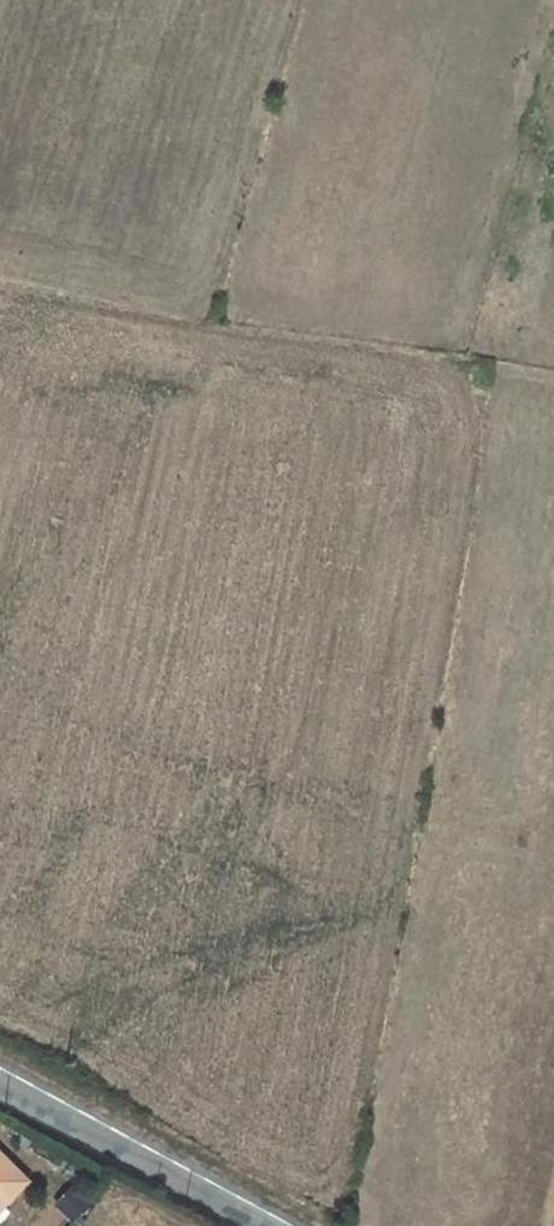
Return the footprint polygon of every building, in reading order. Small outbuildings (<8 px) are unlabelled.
[(4,1204),(26,1182),(0,1156),(0,1200),(4,1204)]
